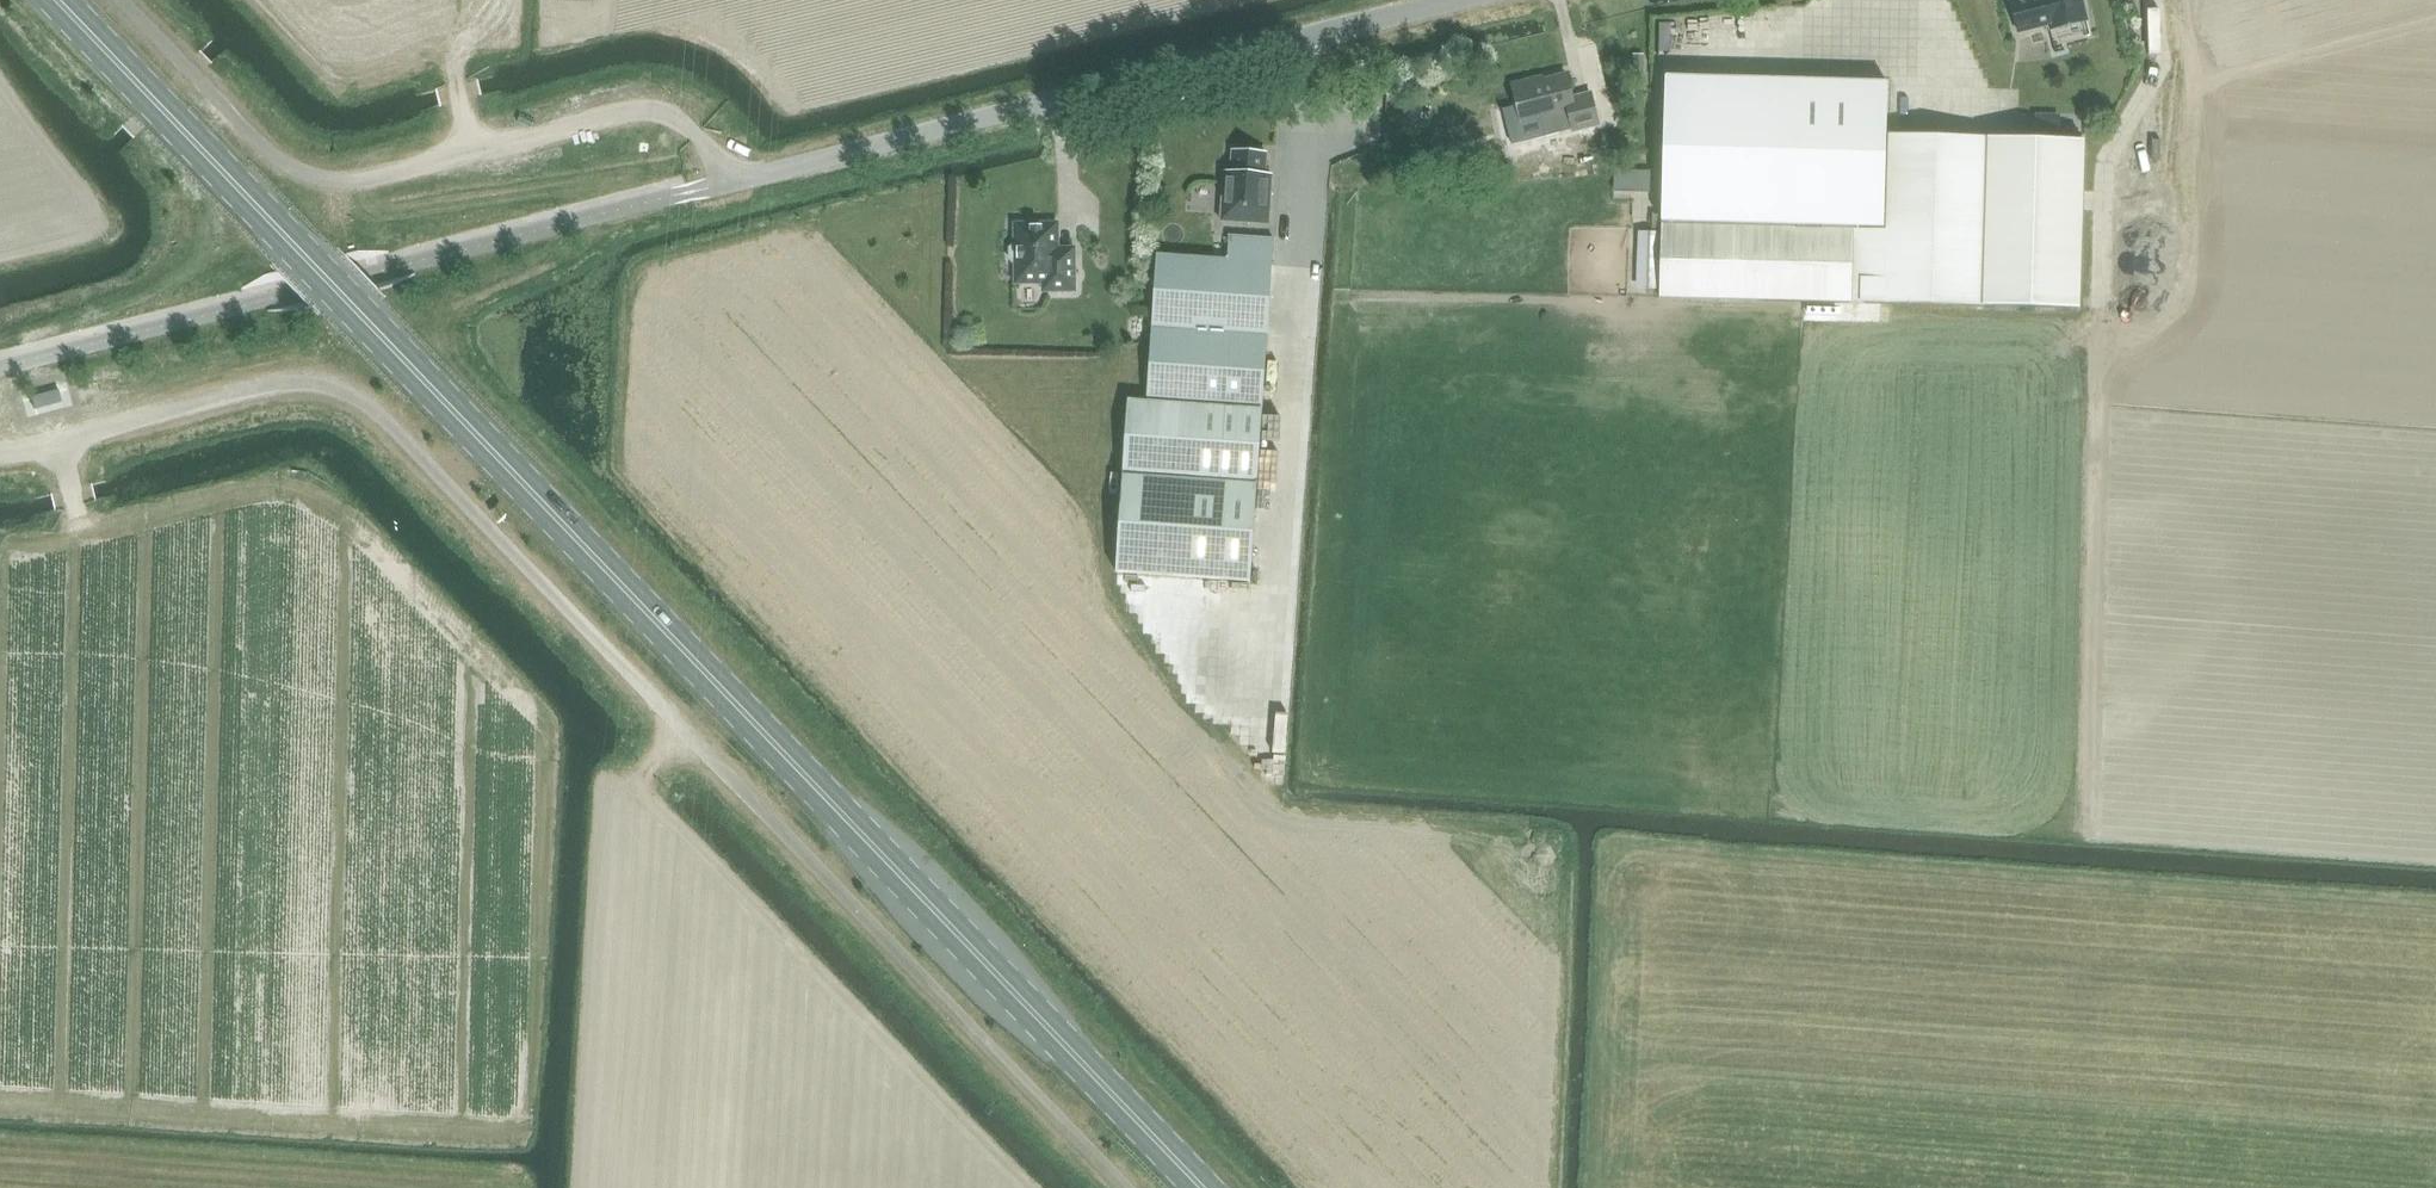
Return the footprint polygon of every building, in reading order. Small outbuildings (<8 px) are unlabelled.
[(2082,0),(2015,0),(2011,1),(2019,33),(2049,26),(2051,33),(2088,23),(2082,0)] [(1632,65),(1643,66),(1643,55),(1633,55),(1632,65)] [(1520,123),(1540,118),(1545,138),(1596,125),(1589,94),(1572,99),(1566,75),(1544,80),(1543,77),(1511,85),(1520,123)] [(1666,77),(1662,220),(1808,224),(1851,226),(1887,227),(1889,139),(1887,139),(1888,84),(1666,77)] [(2060,133),(2061,113),(2036,112),(2035,132),(2060,133)] [(1851,226),(1849,302),(1986,306),(1990,142),(1889,139),(1887,227),(1851,226)] [(2085,144),(1990,142),(1986,306),(2080,309),(2085,144)] [(1226,174),(1223,221),(1271,224),(1274,177),(1267,176),(1269,155),(1235,153),(1233,174),(1226,174)] [(1614,192),(1631,192),(1650,192),(1650,171),(1614,171),(1614,175),(1614,192)] [(1662,220),(1659,297),(1849,302),(1851,226),(1808,224),(1662,220)] [(1043,294),(1076,294),(1076,247),(1060,247),(1060,225),(1015,225),(1015,287),(1043,287),(1043,294)] [(1649,233),(1647,289),(1658,290),(1660,233),(1649,233)] [(1128,403),(1117,572),(1251,581),(1274,239),(1229,236),(1227,260),(1155,256),(1145,405),(1128,403)]
